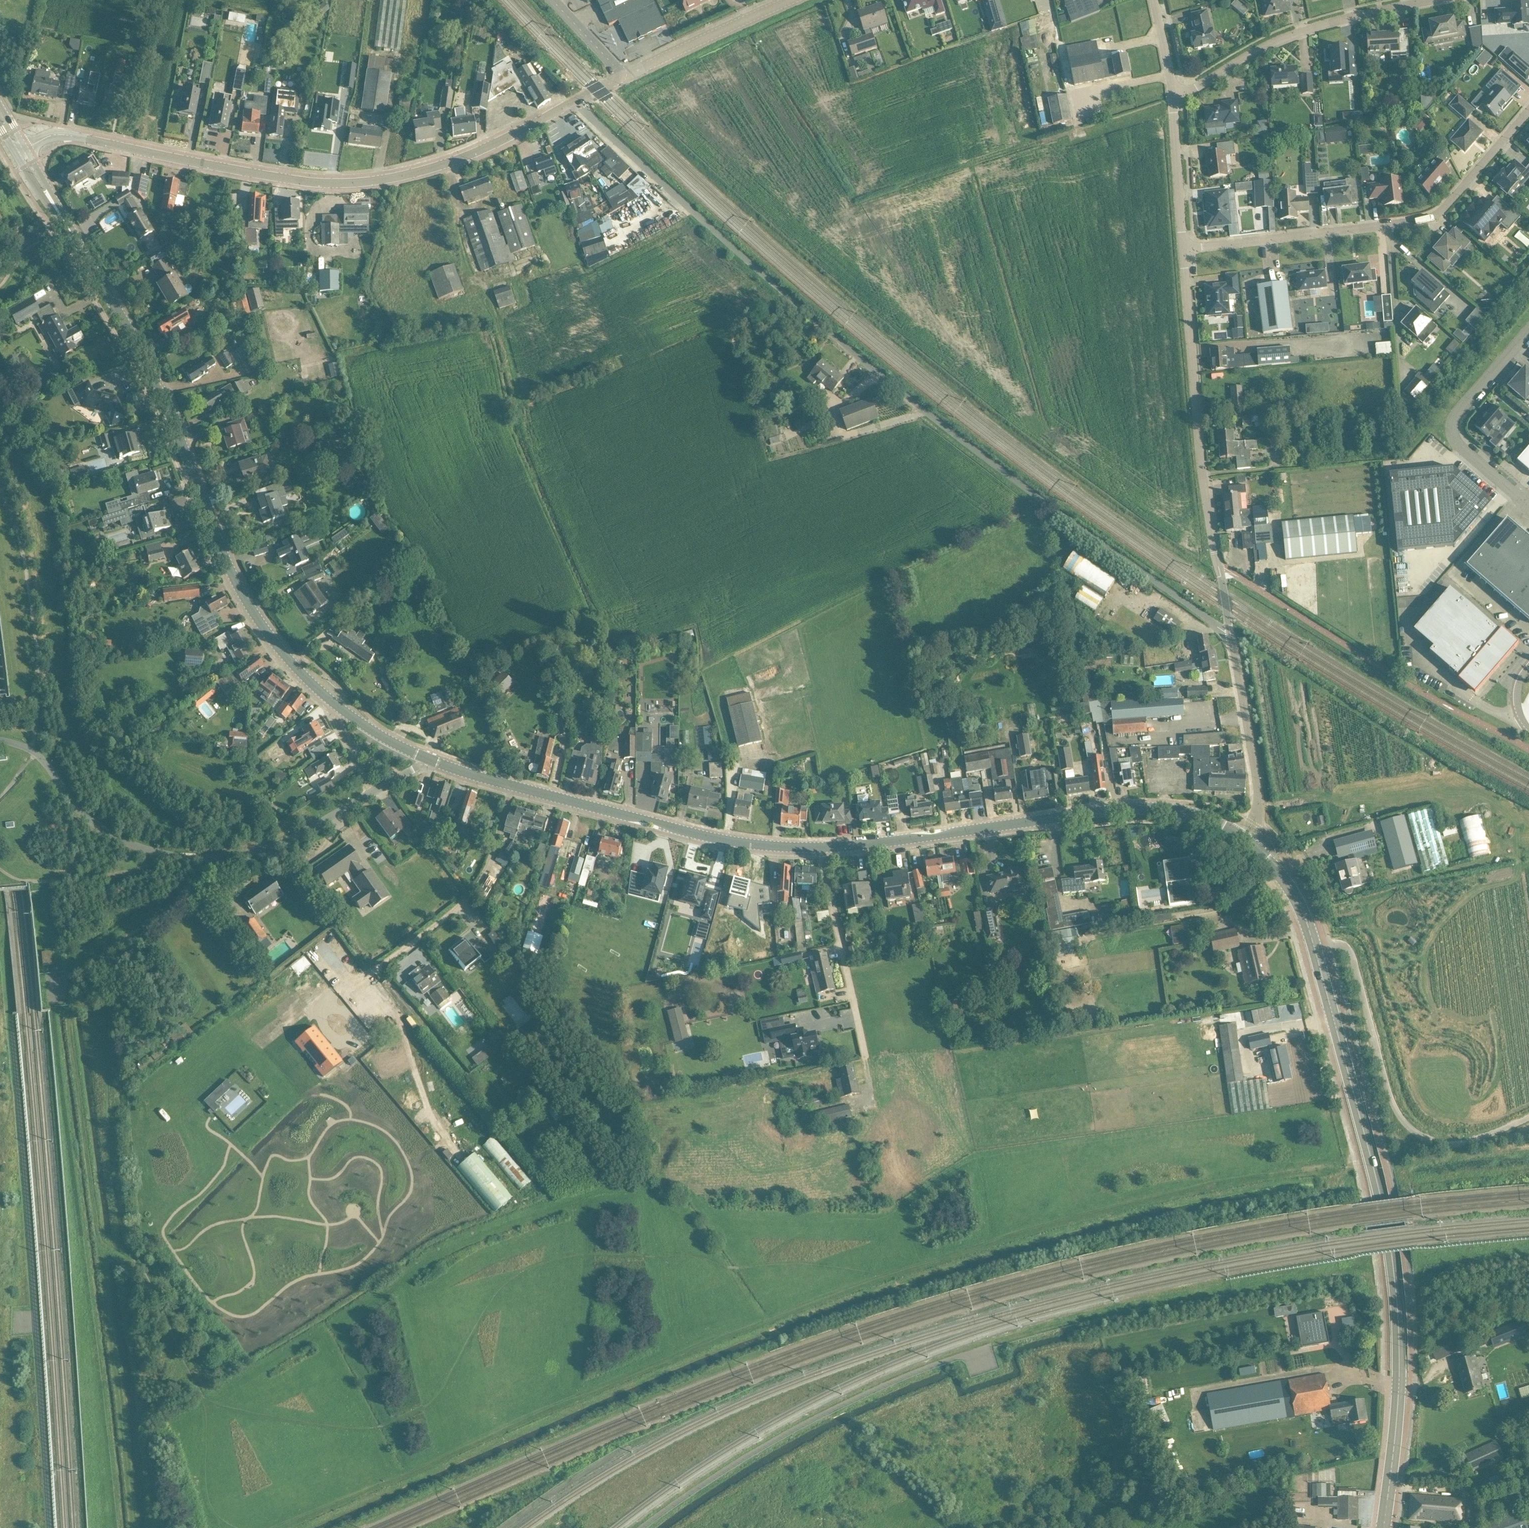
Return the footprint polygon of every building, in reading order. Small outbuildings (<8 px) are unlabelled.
[(407,0),(381,0),(374,48),(400,51),(407,0)] [(653,0),(597,0),(609,26),(619,21),(629,44),(666,26),(653,0)] [(706,0),(681,0),(687,12),(696,7),(695,6),(706,0)] [(907,14),(923,8),(923,10),(934,7),(936,15),(945,12),(940,0),(902,0),(907,14)] [(992,32),(1007,27),(999,0),(982,0),(992,32)] [(1063,5),(1070,23),(1100,12),(1095,0),(1077,0),(1078,3),(1063,5)] [(1288,0),(1262,0),(1265,16),(1276,14),(1276,11),(1290,8),(1288,0)] [(1512,9),(1495,10),(1496,24),(1513,23),(1513,25),(1514,25),(1515,29),(1522,29),(1522,25),(1528,24),(1528,4),(1528,3),(1524,4),(1524,2),(1516,2),(1517,4),(1512,4),(1512,9)] [(324,3),(318,8),(324,14),(330,9),(324,3)] [(887,23),(884,14),(881,5),(858,12),(864,30),(865,30),(867,36),(848,42),(853,56),(877,47),(872,34),(871,35),(869,29),(887,23)] [(1195,49),(1215,45),(1212,29),(1211,29),(1207,11),(1191,14),(1195,33),(1191,34),(1195,49)] [(1434,39),(1451,36),(1452,39),(1465,36),(1463,22),(1455,24),(1454,18),(1429,23),(1430,28),(1423,30),(1425,44),(1434,42),(1434,39)] [(1476,28),(1470,29),(1472,41),(1474,52),(1479,47),(1481,45),(1480,28),(1476,28)] [(1021,38),(1023,51),(1039,48),(1035,29),(1024,32),(1025,37),(1021,38)] [(1368,54),(1391,52),(1392,61),(1409,60),(1407,30),(1398,30),(1398,36),(1382,37),(1382,34),(1367,35),(1368,54)] [(1130,75),(1126,56),(1113,59),(1100,62),(1096,42),(1067,49),(1074,86),(1104,80),(1104,79),(1116,77),(1116,78),(1130,75)] [(1349,59),(1348,47),(1331,48),(1331,50),(1326,51),(1326,60),(1331,59),(1332,73),(1343,72),(1343,78),(1357,77),(1356,58),(1349,59)] [(507,59),(501,49),(495,53),(493,66),(493,67),(507,59)] [(1484,49),(1479,55),(1487,62),(1492,56),(1484,49)] [(1059,66),(1057,53),(1050,54),(1053,67),(1059,66)] [(1512,53),(1504,62),(1526,81),(1528,77),(1528,67),(1512,53)] [(385,113),(393,60),(369,57),(361,110),(385,113)] [(122,75),(125,62),(117,61),(115,74),(122,75)] [(532,79),(525,67),(522,61),(514,66),(512,62),(506,66),(504,62),(491,70),(493,74),(489,102),(513,87),(516,93),(522,95),(529,105),(534,102),(537,108),(550,101),(535,77),(532,79)] [(203,63),(199,84),(208,86),(212,65),(203,63)] [(1271,69),(1272,87),(1298,85),(1298,84),(1302,84),(1303,94),(1313,94),(1311,76),(1302,76),(1302,78),(1298,78),(1297,67),(1286,68),(1282,69),(1282,68),(1271,69)] [(246,71),(237,69),(233,90),(242,92),(246,71)] [(35,78),(31,94),(56,99),(59,83),(49,81),(50,74),(36,71),(35,78)] [(1481,93),(1472,105),(1477,110),(1482,105),(1487,109),(1486,110),(1488,112),(1489,111),(1495,116),(1511,98),(1508,96),(1513,89),(1508,85),(1513,80),(1502,71),(1497,76),(1499,77),(1493,84),(1496,86),(1486,97),(1482,94),(1481,93)] [(346,72),(344,88),(352,89),(354,73),(346,72)] [(477,74),(476,83),(472,108),(486,110),(490,85),(484,84),(485,76),(477,74)] [(73,96),(76,76),(67,75),(63,94),(73,96)] [(126,89),(128,78),(114,76),(113,83),(120,84),(120,88),(126,89)] [(273,77),(266,76),(264,94),(271,95),(273,77)] [(93,107),(99,80),(90,78),(87,90),(81,88),(78,104),(93,107)] [(116,112),(119,99),(112,97),(114,87),(107,85),(102,109),(116,112)] [(182,89),(178,113),(179,113),(179,115),(187,116),(188,115),(193,116),(199,87),(193,85),(192,91),(182,89)] [(294,110),(296,90),(275,88),(270,135),(282,136),(284,118),(285,119),(285,110),(292,111),(292,110),(294,110)] [(450,109),(453,90),(443,89),(440,108),(450,109)] [(1436,94),(1420,96),(1422,111),(1427,111),(1436,99),(1436,94)] [(219,129),(220,128),(225,129),(232,97),(225,95),(224,101),(215,99),(210,126),(211,126),(211,128),(219,129)] [(1067,95),(1057,97),(1048,99),(1054,125),(1072,121),(1067,95)] [(258,134),(260,114),(266,114),(267,98),(255,97),(254,113),(244,112),(242,132),(258,134)] [(1466,119),(1473,111),(1458,98),(1451,106),(1466,119)] [(315,119),(314,130),(330,132),(331,119),(337,120),(340,103),(324,101),(323,108),(317,108),(317,109),(315,109),(314,118),(315,119)] [(400,101),(397,116),(407,117),(410,103),(400,101)] [(1206,122),(1206,124),(1207,129),(1207,124),(1224,122),(1224,124),(1239,122),(1237,101),(1222,103),(1222,107),(1214,108),(1213,107),(1209,107),(1208,109),(1204,109),(1205,116),(1204,117),(1205,122),(1206,122)] [(454,109),(455,119),(450,119),(453,137),(476,133),(473,116),(465,117),(464,108),(454,109)] [(434,139),(433,130),(440,129),(438,112),(426,114),(427,120),(413,122),(416,142),(434,139)] [(1362,112),(1354,113),(1355,121),(1363,121),(1362,112)] [(1423,114),(1418,120),(1425,126),(1430,120),(1423,114)] [(1465,151),(1481,133),(1469,122),(1452,141),(1465,151)] [(380,148),(383,128),(363,125),(362,130),(350,128),(348,143),(380,148)] [(602,162),(587,138),(563,152),(576,172),(573,173),(577,181),(591,172),(589,169),(602,162)] [(1228,166),(1226,166),(1225,156),(1235,155),(1234,142),(1217,144),(1218,152),(1206,154),(1207,164),(1209,164),(1210,178),(1227,176),(1227,172),(1228,172),(1230,171),(1229,167),(1228,166)] [(1442,182),(1450,173),(1444,167),(1450,159),(1443,146),(1435,155),(1438,157),(1436,160),(1435,159),(1427,169),(1432,174),(1428,179),(1423,174),(1415,183),(1430,196),(1438,187),(1437,187),(1441,182),(1442,182)] [(624,162),(607,148),(600,153),(608,160),(604,164),(613,173),(619,168),(624,162)] [(105,174),(98,162),(97,162),(93,156),(85,161),(84,159),(70,168),(72,170),(64,175),(72,187),(92,175),(95,180),(105,174)] [(551,157),(535,162),(539,173),(545,171),(547,176),(550,175),(556,173),(551,157)] [(1516,181),(1525,171),(1514,161),(1502,175),(1501,174),(1500,176),(1499,175),(1497,175),(1494,179),(1494,180),(1495,181),(1493,183),(1507,194),(1518,182),(1516,181)] [(527,188),(522,171),(511,175),(517,192),(527,188)] [(541,185),(537,173),(527,176),(531,188),(541,185)] [(132,188),(134,179),(129,178),(129,175),(113,174),(112,186),(123,186),(122,195),(127,192),(132,189),(132,188)] [(1318,174),(1305,175),(1307,195),(1319,194),(1318,174)] [(144,200),(148,178),(134,176),(134,179),(132,188),(132,189),(144,200)] [(488,194),(493,192),(488,178),(460,188),(466,203),(468,202),(469,205),(489,197),(488,194)] [(1403,203),(1400,178),(1382,181),(1382,184),(1368,185),(1369,199),(1380,198),(1379,197),(1383,197),(1385,206),(1403,203)] [(1358,203),(1355,179),(1346,180),(1347,190),(1325,193),(1327,209),(1351,206),(1350,204),(1358,203)] [(186,197),(188,185),(179,183),(179,182),(166,180),(161,210),(173,212),(175,205),(183,207),(184,197),(186,197)] [(584,198),(579,182),(566,185),(570,201),(584,198)] [(1255,182),(1256,209),(1273,208),(1272,182),(1255,182)] [(1251,183),(1235,185),(1236,193),(1252,191),(1251,183)] [(614,212),(636,200),(630,190),(609,202),(614,212)] [(1227,191),(1206,194),(1209,217),(1206,217),(1207,226),(1210,226),(1210,227),(1216,226),(1217,228),(1225,227),(1225,225),(1231,225),(1228,202),(1235,201),(1234,191),(1227,192),(1227,191)] [(137,208),(127,192),(122,195),(115,199),(119,205),(126,201),(134,215),(128,219),(140,239),(153,232),(138,207),(137,208)] [(1279,194),(1281,220),(1297,219),(1297,211),(1300,211),(1300,212),(1309,211),(1308,198),(1296,199),(1295,193),(1279,194)] [(103,194),(93,199),(97,208),(108,203),(103,194)] [(264,221),(265,198),(259,197),(259,196),(251,195),(250,213),(257,214),(257,221),(264,221)] [(588,212),(584,198),(570,201),(575,216),(588,212)] [(1508,230),(1519,217),(1501,202),(1495,210),(1482,199),(1462,222),(1485,242),(1501,224),(1508,230)] [(299,229),(298,202),(281,202),(282,214),(275,215),(275,210),(276,236),(283,236),(283,230),(299,229)] [(512,254),(536,245),(522,205),(498,213),(509,245),(507,246),(504,236),(501,237),(492,210),(464,220),(482,272),(496,267),(498,272),(504,270),(502,266),(514,261),(512,254)] [(344,225),(323,226),(323,246),(339,246),(339,232),(368,231),(368,207),(344,208),(344,225)] [(257,246),(256,229),(244,229),(245,246),(257,246)] [(1464,252),(1462,251),(1469,243),(1454,230),(1447,238),(1446,237),(1434,250),(1435,251),(1429,259),(1444,272),(1450,264),(1452,266),(1464,252)] [(603,237),(581,244),(589,269),(610,258),(603,237)] [(169,246),(163,250),(167,256),(173,252),(169,246)] [(156,253),(148,257),(153,265),(160,260),(156,253)] [(172,256),(152,268),(162,283),(158,285),(170,306),(187,295),(191,293),(192,290),(190,287),(187,286),(185,287),(186,284),(183,281),(181,280),(178,281),(175,276),(181,272),(172,256)] [(1371,282),(1369,270),(1369,266),(1343,269),(1345,286),(1371,282)] [(340,268),(326,268),(326,279),(340,279),(340,268)] [(1444,291),(1422,271),(1411,283),(1417,288),(1415,290),(1416,295),(1418,297),(1417,299),(1428,309),(1439,297),(1445,302),(1450,296),(1444,291)] [(1299,291),(1327,288),(1325,272),(1307,274),(1306,272),(1301,272),(1299,275),(1297,275),(1299,291)] [(1239,294),(1238,285),(1237,275),(1226,276),(1227,284),(1205,286),(1208,316),(1215,315),(1215,316),(1217,318),(1221,317),(1222,315),(1230,314),(1228,295),(1239,294)] [(1292,330),(1287,284),(1258,287),(1264,334),(1292,330)] [(259,289),(246,292),(249,303),(261,300),(259,289)] [(245,294),(234,297),(236,304),(247,301),(245,294)] [(1393,322),(1391,296),(1382,297),(1384,323),(1393,322)] [(83,339),(77,328),(67,333),(58,316),(56,317),(50,305),(39,311),(32,299),(9,311),(16,324),(36,313),(42,324),(41,324),(42,325),(39,327),(42,333),(45,331),(56,349),(53,350),(57,358),(71,351),(69,347),(83,339)] [(1493,309),(1492,300),(1481,301),(1482,310),(1493,309)] [(238,310),(240,317),(250,314),(248,307),(238,310)] [(178,326),(190,319),(184,309),(157,325),(163,335),(165,334),(168,339),(181,332),(178,326)] [(1426,328),(1432,334),(1437,328),(1431,322),(1416,309),(1410,316),(1408,315),(1401,322),(1403,324),(1402,325),(1417,339),(1426,328)] [(1487,318),(1477,309),(1465,322),(1476,331),(1487,318)] [(1393,341),(1374,343),(1375,354),(1394,353),(1393,341)] [(246,344),(235,351),(243,363),(254,356),(246,344)] [(1234,348),(1210,350),(1212,370),(1212,371),(1228,369),(1299,363),(1299,357),(1291,358),(1290,348),(1257,350),(1258,354),(1244,355),(1235,356),(1234,348)] [(236,362),(233,357),(232,358),(228,352),(220,356),(227,368),(236,362)] [(208,373),(206,370),(216,365),(211,357),(186,373),(192,383),(208,373)] [(330,364),(332,377),(340,376),(339,363),(330,364)] [(811,374),(807,379),(814,384),(818,380),(833,392),(844,378),(832,368),(830,370),(821,363),(811,374)] [(1525,368),(1509,387),(1517,394),(1517,395),(1518,396),(1519,397),(1520,397),(1521,397),(1525,401),(1527,399),(1528,401),(1528,371),(1525,368)] [(1416,379),(1405,392),(1415,401),(1427,388),(1416,379)] [(243,380),(242,380),(230,387),(230,385),(203,401),(209,412),(224,403),(222,399),(234,392),(237,398),(249,391),(243,380)] [(126,418),(118,404),(117,404),(115,399),(115,398),(94,393),(93,394),(88,383),(69,393),(76,406),(84,402),(92,404),(91,409),(94,409),(95,412),(97,414),(100,413),(102,411),(104,412),(111,425),(126,418)] [(1242,386),(1231,387),(1233,409),(1244,408),(1242,386)] [(1257,389),(1251,389),(1252,399),(1258,399),(1259,409),(1251,409),(1252,415),(1262,414),(1262,410),(1283,409),(1282,397),(1274,397),(1273,393),(1258,394),(1257,389)] [(879,418),(872,400),(840,412),(847,430),(879,418)] [(1494,429),(1505,417),(1493,406),(1475,427),(1487,437),(1488,436),(1492,439),(1489,443),(1496,448),(1505,438),(1498,432),(1498,433),(1494,429)] [(245,444),(241,433),(247,431),(244,419),(227,425),(229,430),(222,433),(228,450),(245,444)] [(1218,432),(1219,444),(1228,444),(1228,450),(1239,449),(1244,446),(1244,442),(1234,443),(1233,431),(1218,432)] [(140,454),(139,447),(135,434),(118,438),(117,432),(100,437),(104,451),(112,448),(115,459),(133,454),(133,456),(140,454)] [(785,434),(770,438),(771,444),(787,439),(785,434)] [(1278,448),(1277,438),(1265,439),(1265,449),(1278,448)] [(1258,449),(1257,440),(1245,441),(1245,447),(1244,448),(1244,446),(1239,449),(1228,450),(1228,444),(1219,444),(1220,458),(1227,458),(1228,458),(1236,457),(1237,469),(1251,468),(1249,450),(1258,449)] [(1517,461),(1528,472),(1528,448),(1517,461)] [(90,471),(108,466),(105,456),(87,461),(90,471)] [(273,477),(267,456),(239,465),(244,480),(254,477),(256,483),(273,477)] [(85,474),(83,468),(70,471),(72,478),(85,474)] [(1452,468),(1389,474),(1397,552),(1454,546),(1480,516),(1477,513),(1488,500),(1479,492),(1478,494),(1457,475),(1459,473),(1452,468)] [(158,489),(156,482),(158,481),(156,474),(154,474),(140,478),(139,473),(133,475),(135,479),(133,480),(139,498),(119,504),(122,511),(151,502),(148,492),(158,489)] [(293,493),(291,488),(289,480),(268,487),(271,495),(258,500),(261,510),(259,511),(264,523),(285,515),(282,507),(288,505),(285,497),(293,493)] [(1242,510),(1240,494),(1246,493),(1245,485),(1228,487),(1229,495),(1223,495),(1225,521),(1250,519),(1250,510),(1242,510)] [(147,518),(144,506),(128,511),(128,510),(101,518),(104,526),(120,521),(121,526),(132,522),(136,538),(170,527),(167,519),(170,518),(168,511),(147,518)] [(1272,544),(1270,524),(1269,524),(1268,513),(1253,514),(1257,551),(1254,551),(1255,562),(1259,562),(1259,561),(1267,560),(1266,544),(1272,544)] [(1286,560),(1357,553),(1354,516),(1282,524),(1286,560)] [(96,519),(88,522),(89,528),(98,525),(96,519)] [(1251,527),(1250,519),(1225,521),(1226,532),(1241,531),(1241,528),(1251,527)] [(1507,519),(1489,540),(1489,539),(1484,545),(1466,566),(1481,578),(1480,579),(1486,584),(1486,583),(1494,590),(1494,591),(1499,596),(1500,595),(1501,596),(1501,597),(1506,602),(1507,601),(1515,608),(1514,609),(1520,614),(1520,613),(1528,620),(1528,538),(1527,537),(1528,536),(1522,531),(1521,532),(1507,519)] [(310,560),(301,540),(312,537),(309,529),(297,532),(298,536),(285,542),(288,548),(276,553),(279,559),(291,553),(296,565),(295,566),(310,560)] [(111,542),(130,539),(129,531),(110,534),(111,542)] [(344,542),(353,536),(349,531),(340,537),(344,542)] [(1242,534),(1243,550),(1253,549),(1252,533),(1242,534)] [(270,552),(267,543),(255,547),(257,556),(270,552)] [(1118,577),(1076,549),(1062,570),(1105,597),(1118,577)] [(164,558),(162,550),(147,554),(149,562),(164,558)] [(200,571),(190,551),(175,558),(179,566),(177,567),(183,580),(200,571)] [(318,562),(302,569),(305,577),(321,571),(322,570),(318,562)] [(303,588),(294,594),(301,604),(302,603),(310,615),(309,615),(309,616),(324,605),(329,602),(314,581),(324,577),(321,571),(300,580),(303,588)] [(341,583),(349,584),(350,575),(342,574),(341,583)] [(199,597),(198,585),(163,589),(164,601),(199,597)] [(1084,585),(1075,600),(1095,613),(1104,598),(1084,585)] [(1518,644),(1501,630),(1500,631),(1450,588),(1414,630),(1433,647),(1430,652),(1460,678),(1458,680),(1475,694),(1477,692),(1475,690),(1512,647),(1514,649),(1518,644)] [(218,627),(215,620),(220,617),(219,617),(217,618),(216,617),(217,614),(216,612),(227,606),(221,594),(205,603),(206,605),(200,608),(199,613),(200,617),(193,620),(201,636),(218,627)] [(1052,610),(1049,600),(1035,604),(1038,615),(1052,610)] [(1161,609),(1154,619),(1174,633),(1181,623),(1161,609)] [(359,620),(349,614),(346,619),(355,625),(359,620)] [(358,634),(341,623),(334,633),(331,631),(328,635),(356,654),(369,663),(374,656),(370,653),(371,651),(363,645),(365,641),(363,639),(365,636),(359,632),(358,634)] [(250,646),(242,631),(231,637),(228,632),(214,640),(214,641),(211,643),(214,649),(218,646),(220,651),(227,648),(236,664),(249,656),(245,649),(250,646)] [(684,641),(698,637),(696,632),(683,636),(684,641)] [(1217,660),(1215,651),(1213,651),(1211,647),(1209,647),(1207,636),(1198,637),(1201,659),(1197,660),(1197,663),(1202,662),(1202,663),(1217,660)] [(132,644),(132,653),(142,654),(142,644),(132,644)] [(562,655),(559,645),(550,648),(553,657),(562,655)] [(541,647),(535,650),(543,665),(548,662),(541,647)] [(202,668),(203,652),(186,650),(184,667),(202,668)] [(249,677),(263,666),(257,657),(246,666),(245,665),(216,683),(211,686),(219,696),(224,693),(225,694),(242,681),(245,682),(249,679),(249,677)] [(1218,671),(1217,660),(1202,663),(1202,662),(1197,663),(1192,664),(1191,661),(1174,663),(1176,672),(1202,668),(1203,674),(1205,682),(1216,680),(1215,672),(1218,671)] [(503,671),(488,687),(499,698),(515,682),(503,671)] [(265,702),(281,682),(272,675),(267,681),(263,677),(251,692),(265,702)] [(281,700),(290,688),(281,682),(265,702),(272,707),(279,698),(281,700)] [(1104,723),(1100,702),(1100,701),(1099,701),(1095,682),(1081,684),(1084,703),(1079,704),(1081,715),(1092,713),(1094,722),(1096,722),(1097,724),(1104,723)] [(1208,697),(1208,686),(1188,687),(1188,698),(1208,697)] [(305,710),(300,707),(305,700),(296,693),(292,699),(289,696),(284,703),(276,713),(286,720),(293,710),(301,716),(305,710)] [(446,709),(440,693),(431,697),(437,713),(446,709)] [(727,698),(739,747),(762,742),(750,693),(727,698)] [(1185,715),(1183,699),(1100,702),(1104,723),(1105,726),(1113,725),(1114,734),(1148,732),(1146,718),(1185,715)] [(212,704),(204,708),(208,716),(216,712),(212,704)] [(465,726),(457,708),(427,721),(434,738),(465,726)] [(955,710),(945,712),(947,719),(956,717),(955,710)] [(270,717),(264,725),(269,729),(275,721),(270,717)] [(570,735),(568,717),(558,718),(560,736),(570,735)] [(258,727),(252,722),(249,725),(249,733),(250,733),(258,727)] [(319,739),(323,736),(316,722),(302,730),(305,734),(300,737),(302,739),(298,742),(296,738),(286,743),(294,757),(307,749),(313,760),(326,750),(319,739)] [(674,741),(683,742),(683,728),(674,728),(674,741)] [(715,728),(707,729),(709,742),(716,741),(715,728)] [(636,758),(636,736),(636,729),(631,729),(629,736),(625,736),(625,758),(636,758)] [(602,776),(604,735),(604,731),(592,731),(592,745),(588,745),(582,748),(581,753),(574,751),(572,757),(579,759),(574,780),(595,785),(598,773),(601,773),(601,776),(602,776)] [(249,733),(231,732),(230,744),(248,745),(249,733)] [(653,752),(653,733),(643,733),(643,752),(653,752)] [(1211,734),(1184,736),(1184,746),(1211,746),(1225,745),(1226,745),(1224,733),(1223,733),(1211,734)] [(1028,734),(1017,736),(1018,744),(1016,745),(1017,749),(1020,749),(1021,757),(1032,755),(1028,734)] [(549,778),(553,760),(550,759),(555,740),(540,736),(535,757),(536,757),(535,764),(533,764),(531,765),(530,767),(530,769),(531,771),(533,772),(538,773),(537,775),(549,778)] [(290,752),(280,739),(265,752),(275,764),(290,752)] [(1184,746),(1158,747),(1159,760),(1179,759),(1179,755),(1191,755),(1191,758),(1194,758),(1194,786),(1194,791),(1245,793),(1245,789),(1246,776),(1237,775),(1236,770),(1230,771),(1229,771),(1221,772),(1221,765),(1210,765),(1210,746),(1192,746),(1184,746)] [(1117,748),(1110,748),(1110,749),(1114,774),(1120,773),(1122,785),(1128,784),(1128,787),(1136,786),(1133,764),(1143,762),(1141,748),(1141,747),(1129,748),(1131,759),(1132,764),(1119,766),(1118,761),(1117,748)] [(999,777),(993,778),(994,790),(996,802),(1012,800),(1009,777),(1015,776),(1010,748),(995,751),(999,777)] [(1074,768),(1071,748),(1058,750),(1061,770),(1074,768)] [(1106,791),(1102,756),(1093,757),(1091,748),(1086,748),(1088,758),(1091,758),(1095,792),(1106,791)] [(989,752),(965,756),(967,772),(975,771),(976,771),(991,768),(989,752)] [(326,775),(340,766),(333,754),(305,770),(309,778),(324,771),(326,775)] [(667,801),(673,779),(665,777),(665,772),(663,772),(663,755),(652,754),(652,776),(655,777),(654,780),(656,781),(652,797),(667,801)] [(712,754),(713,763),(722,762),(721,754),(712,754)] [(1227,758),(1229,771),(1230,771),(1236,770),(1237,775),(1246,776),(1246,775),(1243,755),(1227,758)] [(620,784),(622,784),(623,781),(622,779),(622,776),(619,775),(623,762),(613,759),(605,792),(610,793),(610,795),(613,796),(615,795),(617,795),(620,784)] [(723,777),(722,763),(709,764),(710,778),(723,777)] [(929,765),(931,775),(932,775),(939,774),(936,763),(929,765)] [(875,778),(882,776),(880,765),(873,767),(875,778)] [(1031,771),(1020,773),(1023,786),(1022,786),(1024,801),(1049,797),(1047,784),(1046,784),(1046,781),(1049,781),(1049,776),(1049,775),(1049,770),(1031,773),(1031,771)] [(1049,775),(1049,776),(1049,781),(1052,781),(1054,791),(1059,791),(1057,774),(1051,775),(1049,775)] [(764,791),(766,780),(742,775),(740,787),(764,791)] [(931,775),(928,776),(923,776),(927,794),(935,793),(931,775)] [(963,790),(961,777),(950,779),(954,803),(959,802),(960,810),(971,809),(968,790),(963,790)] [(322,792),(333,786),(329,778),(318,785),(322,792)] [(983,807),(980,784),(973,785),(972,778),(967,779),(968,790),(971,809),(983,807)] [(1090,793),(1088,778),(1066,781),(1068,796),(1090,793)] [(954,803),(950,779),(944,780),(946,792),(943,793),(946,812),(960,810),(959,802),(954,803)] [(438,825),(447,796),(450,787),(439,783),(436,791),(430,789),(427,797),(433,799),(429,811),(431,812),(428,822),(438,825)] [(717,808),(720,794),(711,792),(711,791),(693,787),(689,806),(706,810),(707,806),(717,808)] [(783,805),(784,790),(777,789),(775,804),(783,805)] [(457,818),(452,833),(463,836),(471,810),(476,795),(465,792),(457,818)] [(419,807),(422,795),(415,793),(411,805),(419,807)] [(749,819),(753,796),(739,793),(735,817),(749,819)] [(858,796),(858,803),(861,821),(879,818),(880,822),(889,821),(887,810),(881,811),(880,801),(869,802),(868,795),(858,796)] [(254,796),(243,805),(248,810),(258,801),(254,796)] [(933,814),(931,803),(918,804),(917,796),(906,797),(907,807),(910,806),(912,817),(933,814)] [(851,823),(850,810),(844,810),(844,804),(822,806),(815,807),(816,823),(823,822),(824,823),(843,822),(843,824),(851,823)] [(806,821),(808,807),(801,807),(801,809),(782,808),(781,825),(799,827),(800,820),(806,821)] [(506,827),(505,832),(512,834),(510,839),(515,840),(517,836),(518,833),(519,831),(521,825),(522,825),(527,811),(518,808),(517,813),(511,812),(506,827)] [(1449,866),(1433,808),(1408,815),(1424,873),(1449,866)] [(417,834),(404,817),(398,822),(389,810),(382,815),(383,816),(378,821),(377,819),(376,820),(390,839),(402,830),(409,839),(417,834)] [(519,831),(518,833),(532,837),(535,835),(537,829),(545,832),(549,820),(537,816),(538,814),(527,811),(522,825),(521,825),(519,831)] [(1404,816),(1381,822),(1394,870),(1417,864),(1404,816)] [(566,838),(570,823),(559,820),(539,886),(548,889),(560,849),(561,849),(564,838),(566,838)] [(1138,827),(1130,828),(1131,838),(1140,837),(1138,827)] [(1446,832),(1448,840),(1462,836),(1459,828),(1446,832)] [(1360,874),(1356,860),(1355,860),(1354,854),(1371,849),(1366,833),(1342,839),(1347,856),(1348,856),(1350,861),(1336,865),(1339,875),(1340,874),(1342,881),(1340,881),(1343,891),(1344,890),(1345,892),(1346,894),(1347,894),(1349,895),(1351,894),(1352,893),(1353,891),(1354,890),(1353,888),(1361,886),(1358,875),(1360,874)] [(619,858),(622,843),(603,838),(599,853),(619,858)] [(514,841),(509,849),(515,852),(519,845),(514,841)] [(388,897),(370,870),(365,874),(358,864),(360,863),(349,846),(316,869),(327,886),(349,871),(354,867),(361,877),(355,881),(354,882),(362,893),(354,899),(361,909),(369,903),(372,908),(388,897)] [(513,855),(503,849),(496,860),(506,866),(513,855)] [(537,859),(543,853),(539,849),(533,855),(537,859)] [(588,855),(579,884),(585,886),(590,871),(592,871),(596,858),(588,855)] [(575,858),(570,873),(579,876),(584,861),(575,858)] [(956,874),(954,859),(940,861),(943,883),(951,882),(950,875),(956,874)] [(1187,859),(1165,863),(1168,883),(1172,882),(1175,904),(1175,905),(1194,902),(1194,901),(1187,860),(1187,859)] [(975,874),(973,860),(960,862),(962,876),(975,874)] [(1105,881),(1102,863),(1100,863),(1100,862),(1100,861),(1099,860),(1098,860),(1097,860),(1096,860),(1095,860),(1094,861),(1093,862),(1093,863),(1093,864),(1091,864),(1091,866),(1074,869),(1076,879),(1070,880),(1070,879),(1062,880),(1064,893),(1072,892),(1072,893),(1085,891),(1084,884),(1105,881)] [(943,883),(940,861),(926,863),(928,878),(938,876),(940,889),(938,890),(939,898),(947,897),(945,889),(944,889),(943,883)] [(707,878),(710,868),(692,863),(689,871),(683,870),(678,887),(685,889),(684,890),(703,895),(704,892),(708,893),(704,906),(715,909),(722,881),(712,878),(711,879),(707,878)] [(632,875),(630,893),(644,896),(645,891),(661,895),(664,886),(665,887),(667,879),(666,878),(668,869),(655,866),(653,873),(649,872),(647,880),(632,875)] [(790,893),(791,868),(779,867),(778,902),(779,908),(788,908),(789,922),(794,921),(798,945),(805,944),(799,899),(789,899),(789,893),(790,893)] [(816,885),(817,869),(797,868),(795,898),(801,898),(801,903),(807,903),(807,891),(809,891),(810,889),(811,885),(816,885)] [(1063,917),(1052,868),(1038,871),(1041,886),(1040,886),(1043,897),(1048,896),(1049,899),(1047,900),(1048,909),(1046,909),(1051,930),(1091,923),(1089,912),(1063,917)] [(925,893),(920,869),(914,871),(919,894),(925,893)] [(1021,886),(1026,885),(1023,870),(1016,871),(1016,869),(1006,871),(1006,873),(988,877),(991,893),(1010,889),(1010,890),(1021,888),(1021,886)] [(869,870),(859,871),(861,882),(871,881),(869,870)] [(911,898),(907,871),(898,872),(899,879),(885,881),(888,902),(911,898)] [(268,905),(266,901),(280,892),(270,878),(262,884),(243,897),(256,915),(269,905),(268,905)] [(731,896),(729,903),(741,906),(739,913),(741,914),(754,917),(756,886),(744,882),(744,880),(736,878),(735,884),(732,896),(731,896)] [(1121,878),(1122,895),(1130,894),(1128,878),(1121,878)] [(872,907),(869,884),(844,888),(847,910),(872,907)] [(955,895),(954,888),(950,888),(945,889),(947,897),(950,896),(955,895)] [(536,955),(553,900),(541,897),(524,952),(536,955)] [(914,905),(918,924),(925,922),(922,904),(914,905)] [(1001,937),(995,908),(982,911),(988,940),(1001,937)] [(822,924),(834,923),(833,913),(821,914),(822,924)] [(984,928),(981,913),(975,914),(978,929),(984,928)] [(266,938),(253,918),(240,927),(244,934),(241,936),(246,943),(249,941),(258,954),(267,948),(261,941),(266,938)] [(708,939),(712,924),(700,921),(697,936),(708,939)] [(1175,943),(1189,942),(1188,925),(1173,926),(1175,943)] [(1077,929),(1065,929),(1066,954),(1077,954),(1077,929)] [(1239,946),(1236,930),(1210,935),(1214,952),(1239,946)] [(493,932),(487,937),(499,952),(505,947),(493,932)] [(479,957),(487,951),(479,942),(472,948),(464,938),(459,942),(459,941),(458,942),(459,942),(454,946),(453,945),(453,946),(454,947),(449,950),(464,971),(465,970),(464,969),(478,958),(480,959),(479,957)] [(695,938),(692,962),(702,963),(705,939),(695,938)] [(1270,978),(1262,946),(1238,952),(1245,984),(1270,978)] [(803,960),(802,952),(781,957),(783,964),(803,960)] [(50,953),(42,954),(43,965),(51,964),(50,953)] [(835,989),(827,954),(822,955),(822,954),(821,955),(811,958),(813,958),(814,963),(812,963),(813,969),(811,970),(817,994),(835,989)] [(313,965),(305,955),(291,967),(298,976),(313,965)] [(665,965),(654,967),(656,982),(668,980),(665,965)] [(419,967),(409,975),(412,979),(423,995),(427,992),(437,1006),(456,1030),(465,1023),(447,999),(449,998),(442,988),(443,987),(428,967),(422,971),(419,967)] [(808,1001),(805,988),(797,990),(799,1003),(808,1001)] [(458,991),(454,994),(458,1000),(463,997),(458,991)] [(680,1007),(668,1010),(676,1041),(689,1038),(680,1007)] [(1270,1007),(1251,1012),(1254,1024),(1273,1020),(1270,1007)] [(818,1040),(817,1032),(809,1034),(809,1032),(802,1034),(802,1035),(798,1036),(797,1035),(798,1034),(797,1025),(772,1030),(774,1040),(785,1038),(786,1047),(796,1045),(798,1054),(799,1054),(800,1059),(812,1056),(811,1051),(820,1049),(820,1047),(821,1046),(820,1039),(818,1040)] [(308,1031),(295,1042),(303,1052),(306,1050),(318,1065),(315,1067),(323,1077),(342,1062),(314,1027),(308,1031)] [(1271,1045),(1268,1033),(1248,1038),(1251,1050),(1271,1045)] [(356,1048),(345,1035),(338,1041),(348,1054),(356,1048)] [(1246,1039),(1222,1042),(1225,1062),(1248,1059),(1246,1039)] [(494,1054),(488,1047),(472,1059),(477,1066),(494,1054)] [(1292,1079),(1288,1061),(1289,1061),(1286,1047),(1269,1051),(1276,1082),(1292,1079)] [(860,1093),(854,1065),(839,1068),(842,1078),(837,1079),(841,1097),(860,1093)] [(227,1080),(204,1101),(214,1112),(219,1107),(215,1103),(233,1086),(227,1080)] [(533,1086),(531,1095),(540,1097),(542,1088),(533,1086)] [(1288,1086),(1229,1095),(1232,1114),(1270,1109),(1291,1106),(1288,1086)] [(852,1116),(850,1105),(805,1115),(808,1127),(839,1119),(840,1120),(850,1117),(852,1116)] [(494,1137),(483,1146),(519,1190),(531,1180),(494,1137)] [(475,1153),(457,1168),(495,1213),(513,1198),(475,1153)] [(1295,1305),(1283,1307),(1284,1316),(1296,1314),(1295,1305)] [(1324,1312),(1296,1317),(1302,1348),(1329,1343),(1324,1312)] [(1489,1334),(1493,1345),(1528,1331),(1528,1321),(1528,1318),(1489,1334)] [(1435,1352),(1438,1360),(1462,1350),(1459,1342),(1435,1352)] [(1321,1365),(1321,1356),(1313,1356),(1313,1366),(1321,1365)] [(1480,1375),(1475,1357),(1457,1362),(1466,1393),(1480,1389),(1477,1376),(1480,1375)] [(1242,1374),(1258,1373),(1257,1366),(1241,1368),(1242,1374)] [(1331,1406),(1325,1374),(1207,1395),(1213,1430),(1330,1409),(1333,1426),(1367,1420),(1364,1400),(1331,1406)] [(1172,1445),(1175,1455),(1185,1452),(1182,1442),(1172,1445)] [(1496,1442),(1465,1455),(1467,1460),(1475,1457),(1479,1466),(1502,1455),(1496,1442)] [(1410,1511),(1410,1518),(1419,1519),(1420,1519),(1436,1520),(1445,1521),(1462,1522),(1463,1513),(1464,1499),(1421,1496),(1411,1496),(1410,1511)] [(1358,1520),(1359,1498),(1338,1498),(1337,1520),(1358,1520)] [(1521,1510),(1483,1524),(1485,1527),(1527,1527),(1521,1510)]
